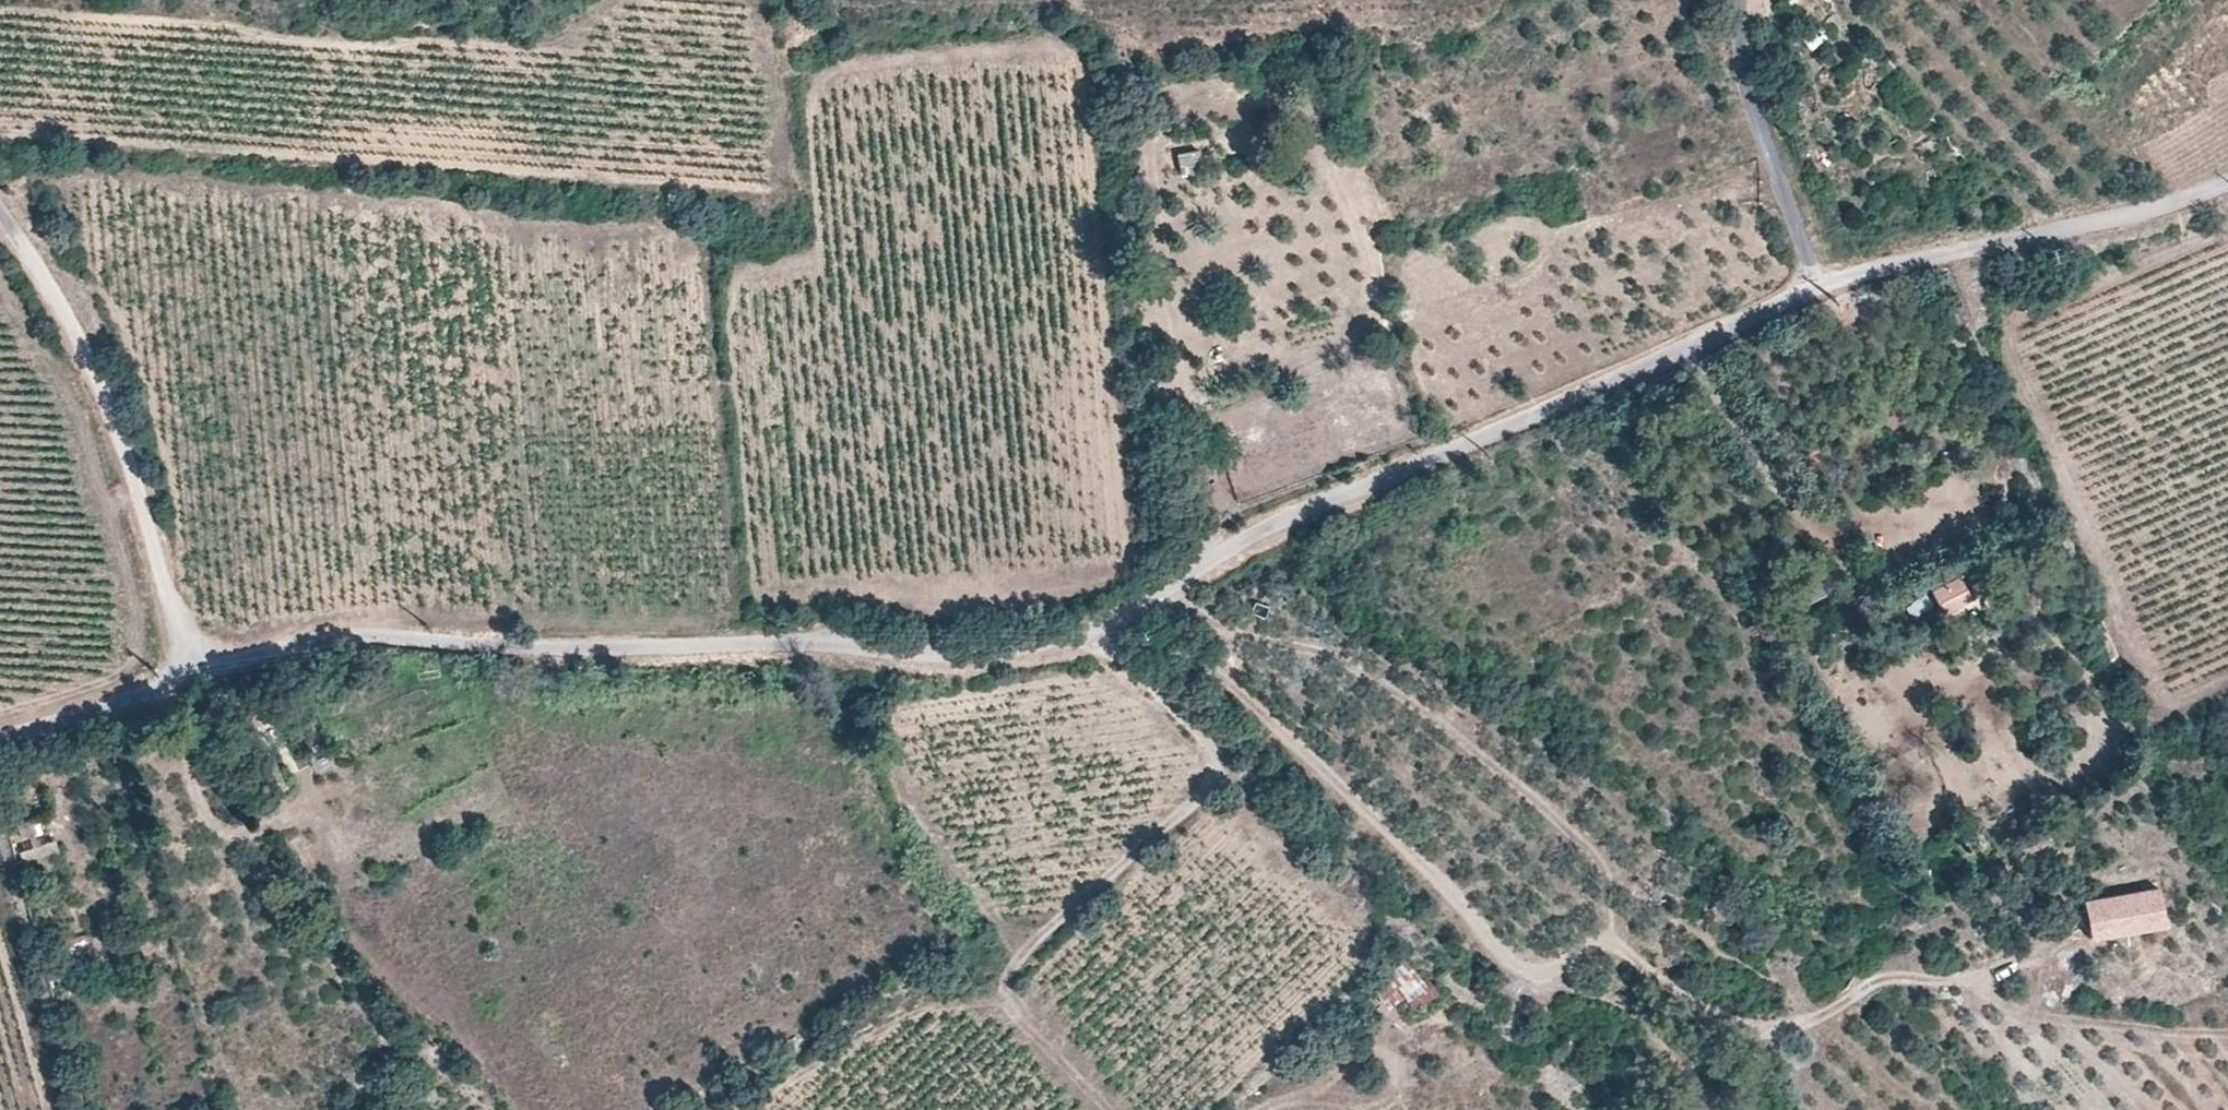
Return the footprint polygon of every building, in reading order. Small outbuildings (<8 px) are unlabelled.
[(1202,168),(1199,150),(1177,154),(1180,172),(1202,168)] [(1816,447),(1808,451),(1815,467),(1824,463),(1816,447)] [(1946,572),(1926,582),(1942,613),(1971,598),(1956,569),(1947,573),(1946,572)] [(1925,593),(1905,606),(1912,618),(1932,604),(1925,593)] [(40,815),(17,824),(24,849),(19,850),(25,869),(61,856),(54,838),(49,841),(40,815)] [(2157,888),(2084,901),(2090,936),(2164,923),(2157,888)] [(1422,979),(1403,958),(1370,986),(1388,1008),(1422,979)] [(1437,993),(1426,979),(1405,995),(1414,1008),(1437,993)]
